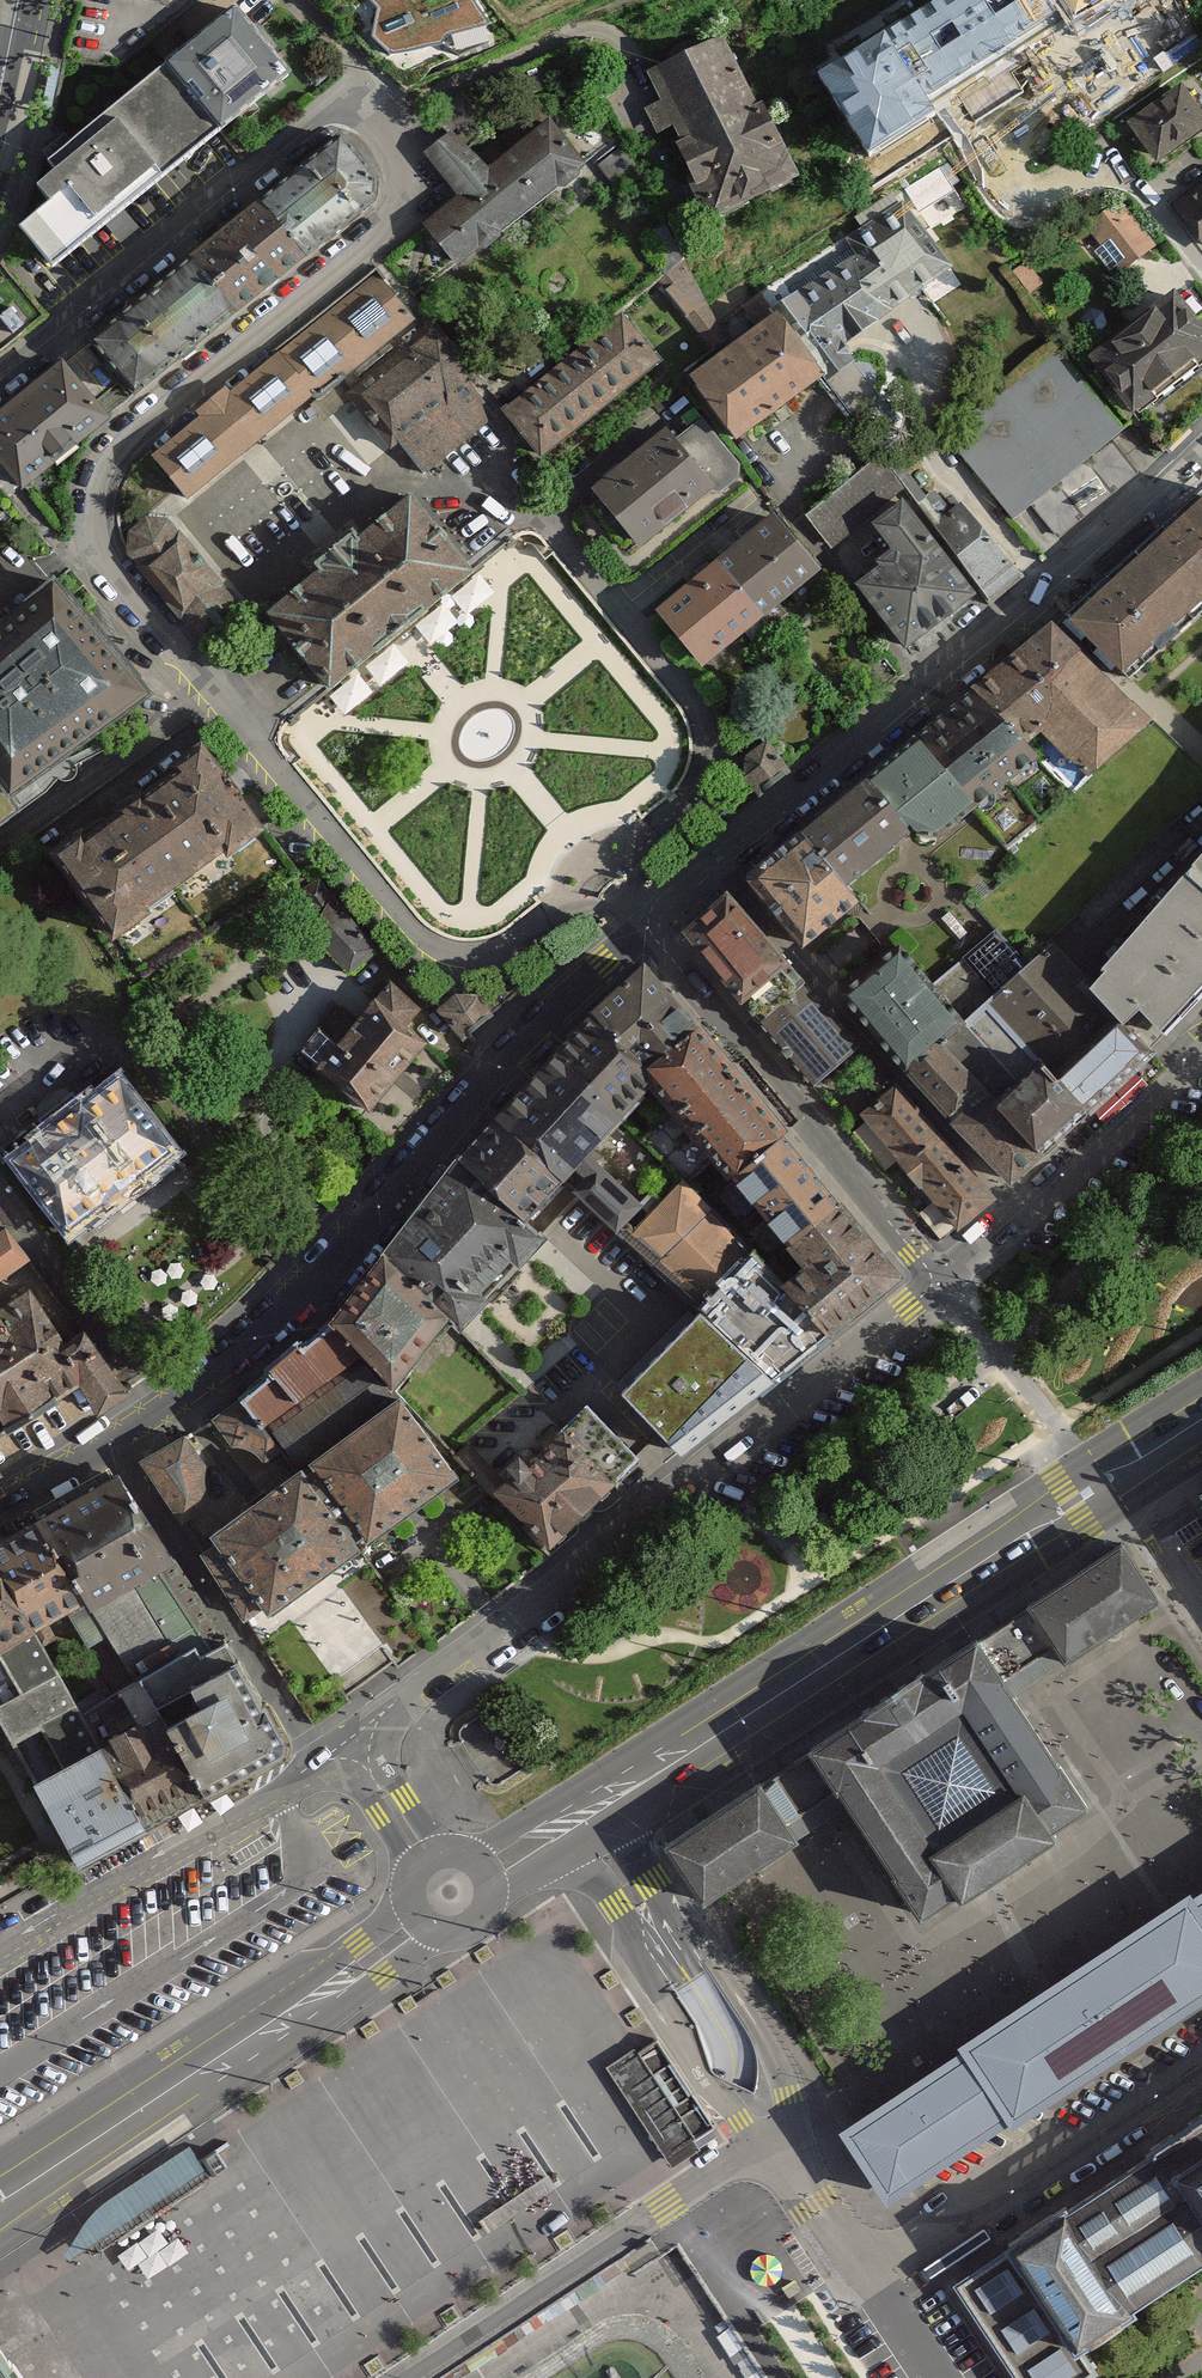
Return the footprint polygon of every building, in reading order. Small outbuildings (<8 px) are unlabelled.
[(178,10),(180,0),(126,0),(178,10)] [(420,6),(418,0),(377,0),(396,53),(491,20),(484,0),(438,0),(420,6)] [(815,70),(869,154),(933,116),(926,104),(936,97),(977,69),(1007,50),(1052,19),(1060,14),(1069,29),(1114,0),(926,0),(815,70)] [(255,14),(181,73),(236,142),(310,84),(255,14)] [(814,181),(739,40),(657,84),(669,106),(648,117),(664,147),(682,137),(729,226),(814,181)] [(61,208),(30,233),(66,277),(236,142),(181,73),(62,167),(70,178),(49,194),(61,208)] [(1127,121),(1157,162),(1201,129),(1201,110),(1182,82),(1127,121)] [(466,202),(430,230),(471,280),(601,174),(560,123),(500,172),(465,130),(430,158),(466,202)] [(354,143),(275,208),(322,265),(382,216),(391,195),(376,168),(354,143)] [(1175,210),(1201,248),(1201,191),(1175,210)] [(862,347),(962,276),(906,197),(846,240),(859,257),(789,307),(797,318),(848,389),(877,368),(862,347)] [(1129,207),(1087,239),(1126,289),(1168,257),(1129,207)] [(275,208),(203,268),(251,325),(322,265),(275,208)] [(376,267),(152,451),(197,505),(339,388),(392,451),(403,442),(426,472),(460,443),(497,413),(376,267)] [(1035,267),(1019,279),(1036,301),(1052,289),(1035,267)] [(203,268),(103,351),(152,409),(251,325),(203,268)] [(690,281),(671,296),(726,369),(744,356),(690,281)] [(1180,299),(1095,365),(1152,438),(1201,399),(1201,327),(1180,299)] [(506,410),(542,454),(657,362),(622,318),(506,410)] [(848,389),(797,318),(744,356),(726,369),(705,384),(756,450),(848,389)] [(946,437),(1046,553),(1151,455),(1053,338),(946,437)] [(0,423),(0,452),(38,500),(125,432),(72,366),(0,423)] [(738,478),(739,465),(703,421),(700,421),(673,443),(664,433),(595,489),(600,495),(589,505),(624,548),(636,538),(640,543),(706,489),(707,491),(720,492),(738,478)] [(815,520),(842,556),(916,501),(887,464),(815,520)] [(1065,616),(1123,672),(1201,600),(1201,491),(1065,616)] [(319,570),(267,612),(330,689),(401,632),(472,573),(409,496),(358,537),(352,530),(312,562),(319,570)] [(920,661),(995,604),(939,533),(916,501),(880,529),(907,564),(868,593),(920,661)] [(995,604),(1024,579),(968,510),(939,533),(995,604)] [(816,570),(773,519),(718,564),(760,615),(816,570)] [(179,532),(165,522),(145,520),(128,534),(127,557),(134,570),(205,652),(208,649),(230,631),(249,614),(179,532)] [(760,615),(718,564),(662,609),(704,661),(760,615)] [(0,640),(0,784),(20,810),(22,813),(163,705),(71,586),(0,640)] [(1074,791),(1149,722),(1051,628),(974,691),(1039,755),(1074,791)] [(1039,755),(974,691),(914,740),(973,809),(1039,755)] [(202,730),(45,836),(112,930),(151,902),(148,896),(264,818),(202,730)] [(973,809),(914,740),(867,777),(912,831),(914,829),(917,833),(940,835),(973,809)] [(790,771),(767,742),(748,757),(746,777),(760,795),(790,771)] [(912,831),(867,777),(799,833),(844,886),(912,831)] [(0,784),(0,823),(20,810),(0,784)] [(844,886),(799,833),(748,874),(748,879),(802,943),(857,899),(844,886)] [(1089,986),(1123,1025),(1140,1008),(1163,1033),(1201,994),(1201,856),(1089,986)] [(331,894),(318,876),(296,890),(310,907),(300,918),(349,970),(379,945),(331,894)] [(727,893),(684,933),(812,1086),(859,1044),(727,893)] [(1021,960),(996,931),(932,986),(963,1024),(987,1000),(1027,967),(1021,960)] [(1027,967),(987,1000),(1048,1068),(1060,1081),(1123,1025),(1089,986),(1050,945),(1027,967)] [(899,948),(845,995),(910,1071),(941,1045),(963,1024),(932,986),(899,948)] [(644,967),(594,1014),(645,1073),(696,1031),(644,967)] [(373,987),(318,1056),(370,1105),(426,1033),(409,1016),(421,1003),(391,975),(373,987)] [(447,989),(433,1002),(463,1038),(491,1015),(476,998),(456,996),(454,998),(447,989)] [(963,1024),(941,1045),(984,1091),(1000,1108),(1048,1068),(987,1000),(963,1024)] [(594,1014),(459,1159),(541,1234),(550,1226),(532,1210),(574,1165),(586,1177),(574,1189),(617,1228),(641,1204),(586,1153),(620,1116),(651,1081),(645,1073),(594,1014)] [(1149,1052),(1123,1025),(1060,1081),(1086,1111),(1149,1052)] [(782,1135),(696,1031),(645,1073),(651,1081),(676,1109),(716,1156),(732,1175),(782,1135)] [(941,1045),(910,1071),(954,1122),(984,1091),(941,1045)] [(883,1097),(896,1086),(876,1062),(862,1074),(883,1097)] [(118,1068),(8,1148),(71,1233),(180,1147),(118,1068)] [(1041,1151),(1086,1111),(1060,1081),(1048,1068),(1000,1108),(1041,1151)] [(993,1198),(896,1086),(883,1097),(865,1112),(901,1157),(899,1158),(904,1165),(897,1171),(907,1183),(914,1177),(920,1184),(922,1182),(958,1226),(993,1198)] [(984,1091),(954,1122),(1011,1180),(1041,1151),(1000,1108),(984,1091)] [(716,1156),(676,1109),(643,1140),(683,1179),(687,1183),(716,1156)] [(782,1135),(732,1175),(789,1247),(840,1204),(782,1135)] [(459,1326),(543,1237),(541,1234),(459,1159),(384,1256),(448,1316),(459,1326)] [(703,1310),(699,1313),(773,1378),(830,1331),(808,1309),(765,1265),(687,1183),(683,1179),(624,1238),(703,1310)] [(840,1204),(789,1247),(806,1267),(794,1276),(777,1256),(765,1265),(808,1309),(830,1331),(900,1275),(840,1204)] [(26,1257),(29,1255),(5,1221),(0,1225),(0,1276),(26,1257)] [(448,1316),(384,1256),(333,1322),(392,1387),(448,1316)] [(33,1407),(80,1379),(97,1411),(131,1386),(83,1321),(79,1325),(67,1333),(30,1275),(0,1298),(0,1426),(33,1407)] [(699,1313),(623,1389),(678,1452),(773,1378),(699,1313)] [(392,1387),(333,1322),(242,1399),(278,1451),(280,1450),(297,1472),(301,1470),(400,1396),(392,1387)] [(436,1437),(400,1396),(301,1470),(353,1541),(364,1533),(367,1538),(456,1473),(454,1469),(463,1465),(436,1437)] [(242,1399),(215,1418),(233,1445),(237,1445),(243,1445),(248,1447),(253,1449),(259,1453),(262,1456),(265,1460),(278,1451),(242,1399)] [(579,1404),(484,1488),(542,1548),(637,1458),(579,1404)] [(184,1430),(140,1455),(182,1516),(193,1512),(210,1500),(201,1483),(214,1474),(184,1430)] [(357,1546),(353,1541),(301,1470),(297,1472),(213,1534),(218,1542),(203,1553),(244,1617),(264,1603),(269,1611),(357,1546)] [(224,1638),(119,1475),(38,1522),(136,1677),(194,1644),(200,1653),(224,1638)] [(38,1522),(0,1543),(0,1568),(43,1643),(55,1636),(46,1620),(68,1606),(113,1679),(77,1701),(83,1712),(136,1677),(38,1522)] [(1122,1541),(667,1840),(725,1926),(810,1868),(793,1843),(852,1803),(943,1938),(1110,1825),(1015,1685),(1063,1652),(1080,1676),(1171,1614),(1122,1541)] [(78,1861),(145,1825),(83,1712),(77,1701),(43,1643),(0,1568),(0,1723),(78,1861)] [(170,1725),(207,1793),(281,1753),(283,1751),(285,1748),(287,1744),(286,1741),(285,1737),(266,1702),(262,1704),(239,1659),(236,1661),(224,1638),(200,1653),(194,1644),(141,1675),(170,1725)] [(83,1712),(145,1825),(207,1793),(170,1725),(141,1675),(136,1677),(83,1712)] [(827,2124),(866,2181),(883,2206),(1201,1990),(1201,1870),(827,2124)] [(661,2036),(609,2070),(673,2166),(724,2132),(661,2036)] [(1084,2353),(1148,2311),(1140,2299),(1201,2258),(1201,2113),(1009,2241),(1016,2250),(1084,2353)] [(65,2258),(68,2262),(89,2249),(94,2257),(226,2171),(216,2156),(201,2166),(190,2149),(102,2205),(87,2221),(65,2258)] [(957,2289),(1020,2377),(1100,2377),(1084,2353),(1016,2250),(957,2289)] [(624,2270),(618,2264),(444,2377),(465,2377),(624,2270)] [(0,2347),(0,2377),(20,2377),(0,2347)]
